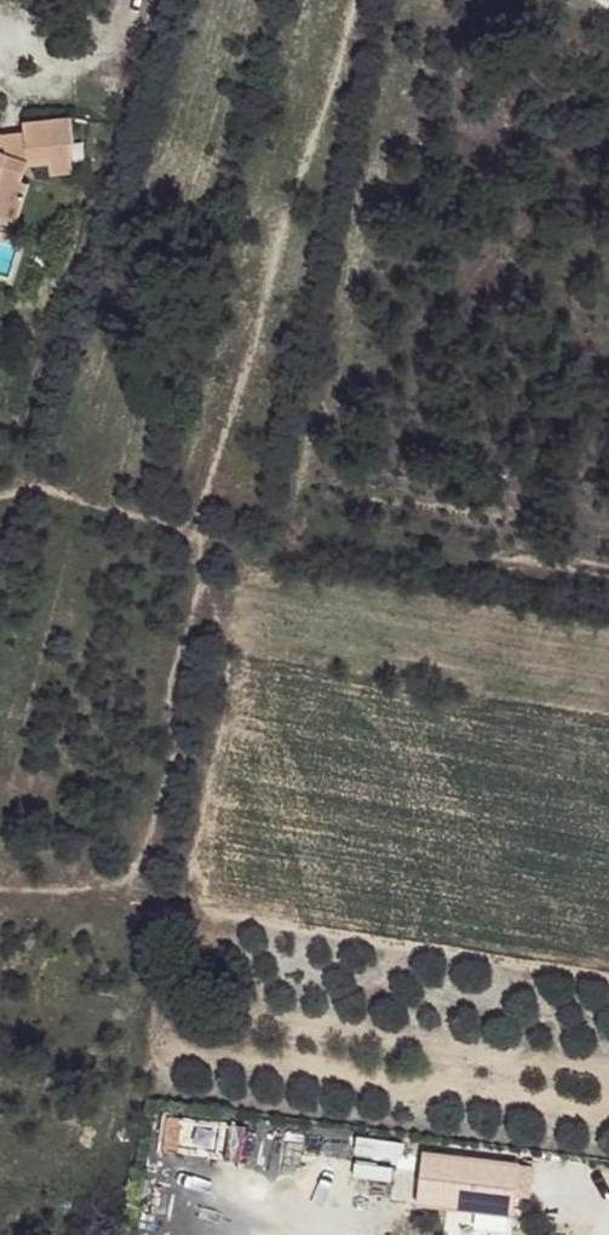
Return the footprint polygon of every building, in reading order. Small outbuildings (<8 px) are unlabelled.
[(11,215),(22,178),(25,160),(47,160),(48,165),(67,163),(66,112),(24,113),(19,129),(1,129),(0,129),(0,211),(11,215)] [(430,1139),(423,1190),(518,1204),(526,1153),(430,1139)]
